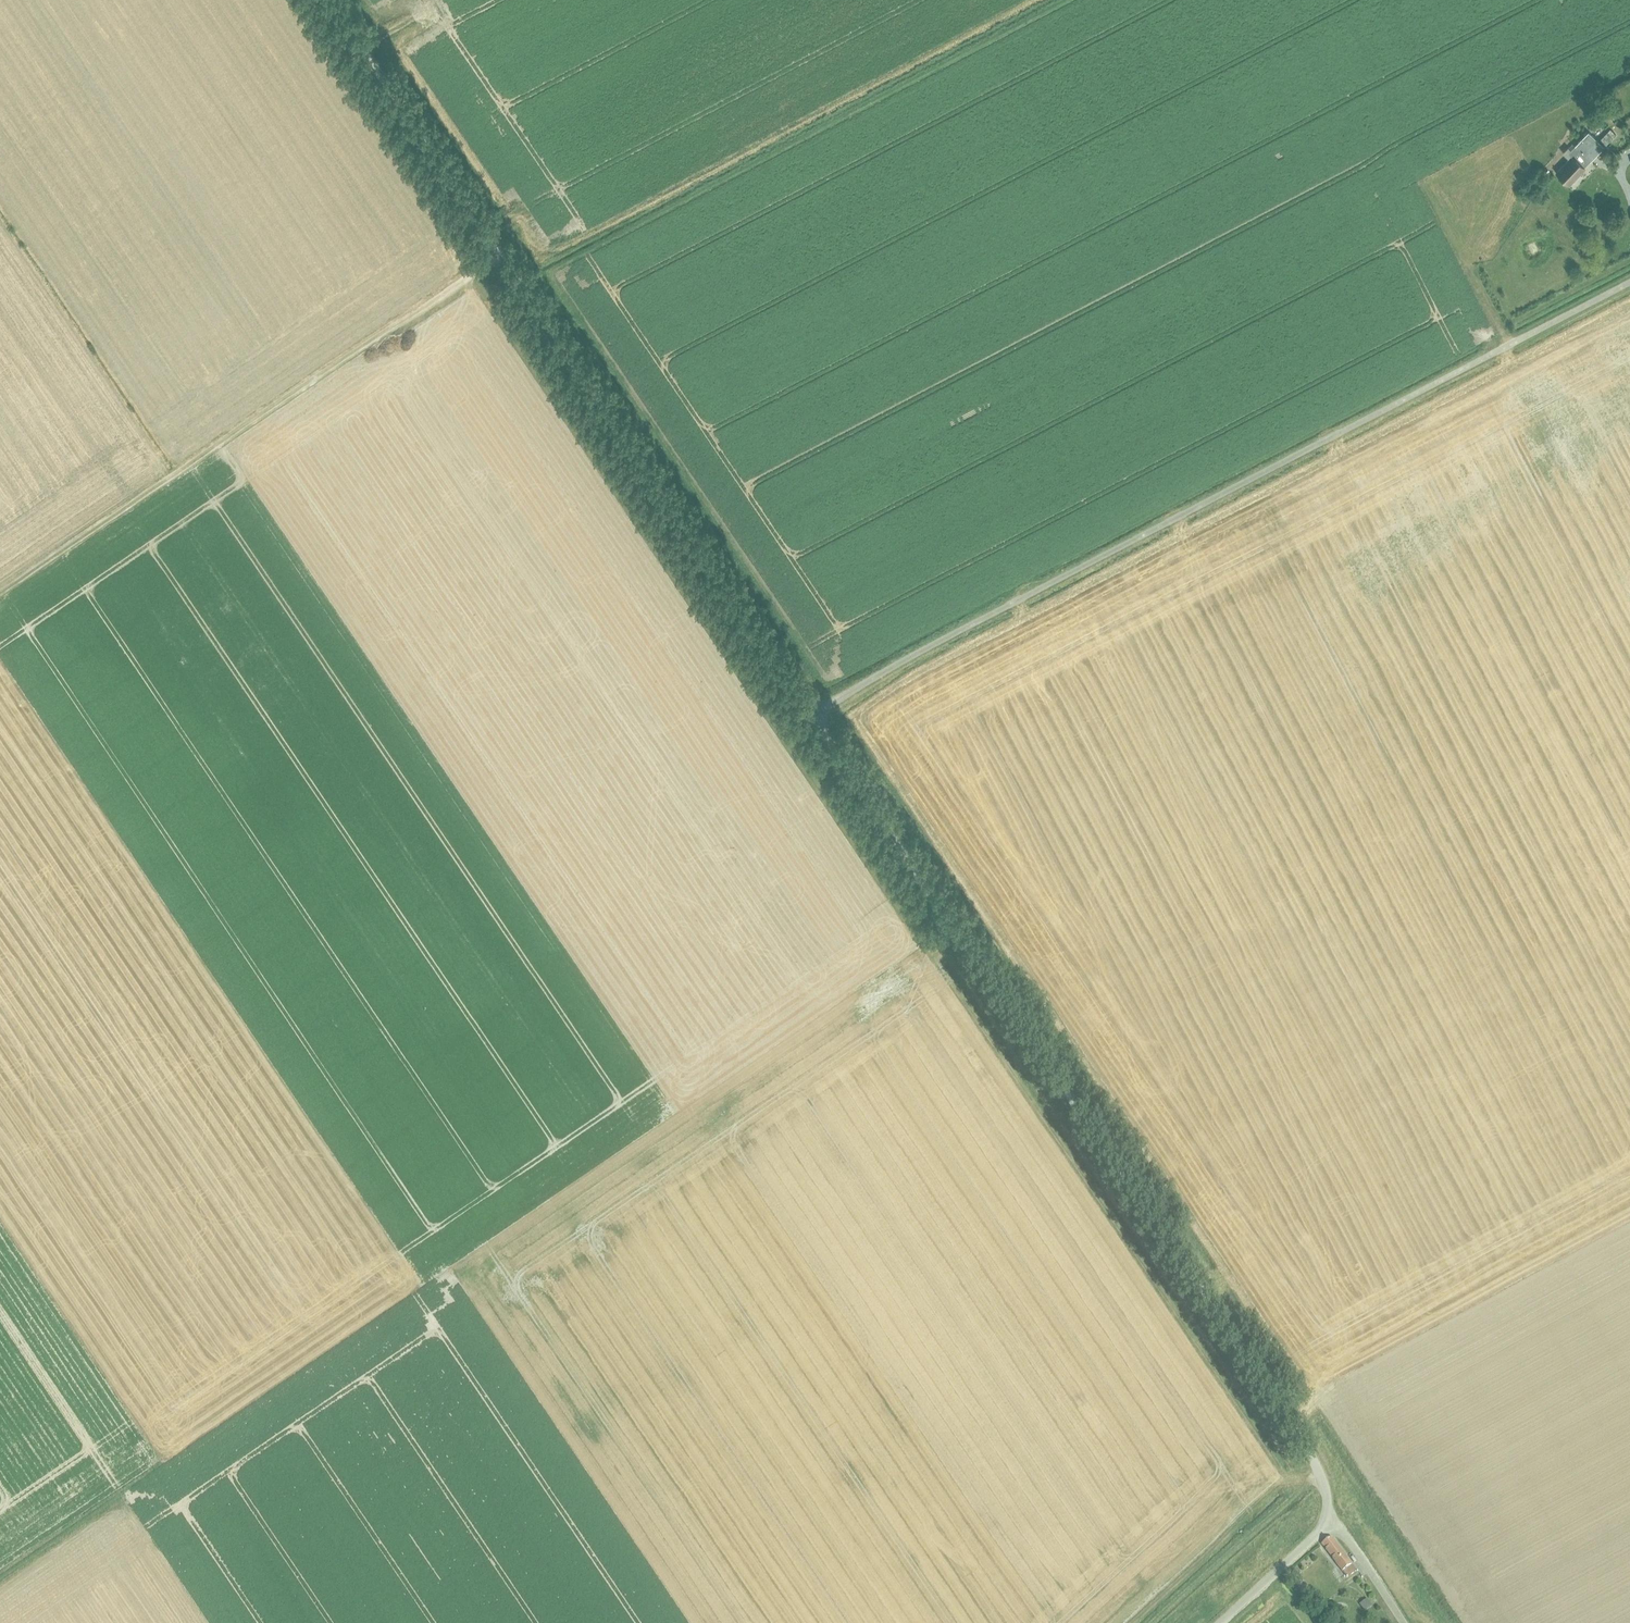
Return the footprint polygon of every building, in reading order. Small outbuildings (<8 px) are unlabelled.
[(1605,144),(1615,133),(1609,128),(1599,139),(1605,144)] [(1588,132),(1575,146),(1590,161),(1591,161),(1604,147),(1588,132)] [(1572,157),(1556,173),(1569,185),(1585,168),(1584,167),(1590,161),(1575,146),(1568,153),(1572,157)] [(1346,1577),(1356,1570),(1332,1537),(1322,1544),(1346,1577)] [(1376,1602),(1363,1585),(1352,1593),(1364,1611),(1376,1602)] [(1313,1592),(1309,1596),(1313,1601),(1318,1597),(1313,1592)]
